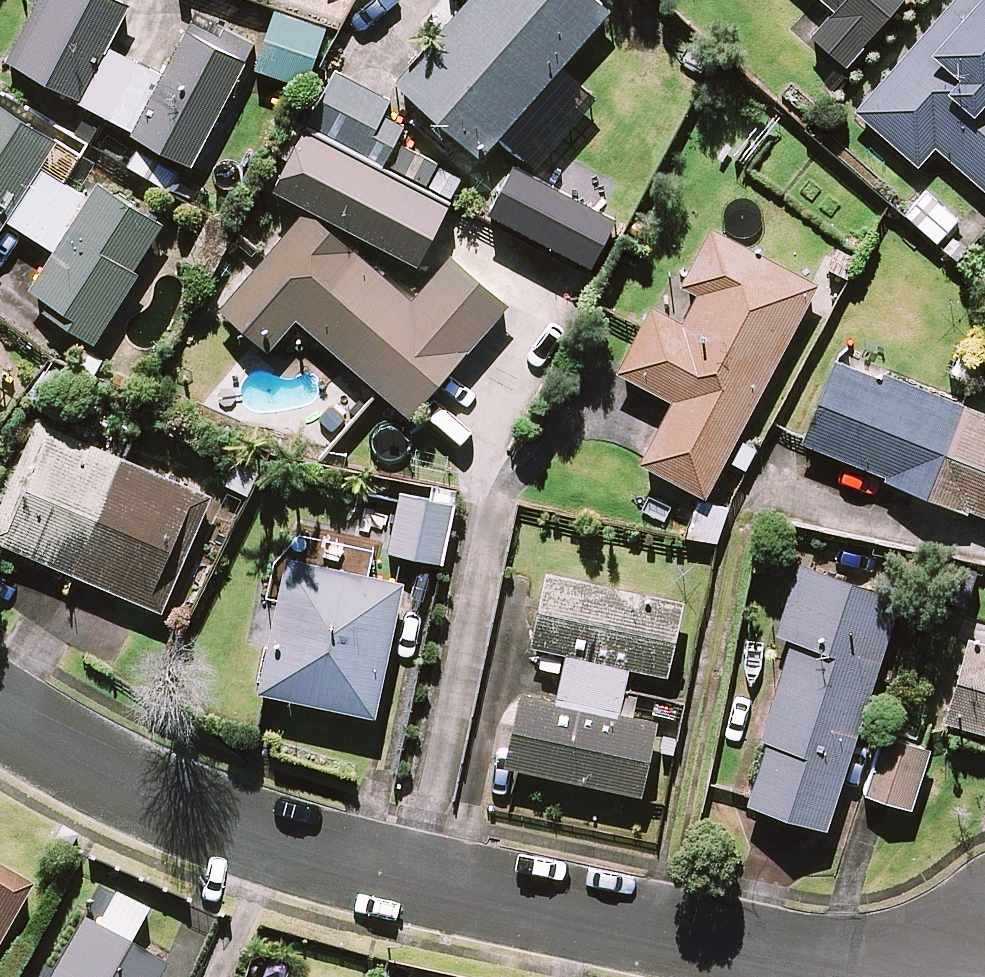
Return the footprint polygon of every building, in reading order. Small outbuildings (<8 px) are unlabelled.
[(257,43),(191,8),(181,27),(130,0),(40,0),(7,64),(194,163),(257,43)] [(595,0),(471,0),(397,84),(425,109),(412,123),(468,173),(500,137),(531,164),(591,96),(559,68),(609,12),(595,0)] [(834,11),(812,37),(843,65),(900,0),(822,0),(834,11)] [(856,113),(918,167),(935,147),(984,191),(984,0),(955,0),(856,113)] [(325,30),(276,13),(256,69),(305,87),(325,30)] [(363,245),(367,237),(419,261),(447,200),(366,163),(395,101),(325,69),(268,191),(306,209),(218,311),(267,352),(296,319),(411,417),(508,304),(451,256),(425,285),(419,293),(363,245)] [(0,108),(0,229),(6,220),(54,250),(24,298),(91,340),(165,222),(93,177),(83,194),(41,167),(56,143),(0,108)] [(969,234),(935,200),(914,221),(948,255),(969,234)] [(812,286),(709,231),(681,286),(666,278),(617,372),(672,401),(640,463),(702,496),(812,286)] [(837,355),(801,444),(984,517),(984,414),(837,355)] [(38,423),(0,508),(0,541),(167,614),(216,501),(38,423)] [(453,504),(400,494),(389,552),(442,563),(453,504)] [(727,510),(700,499),(687,534),(714,545),(727,510)] [(401,583),(285,560),(259,692),(375,715),(401,583)] [(904,593),(799,561),(776,635),(790,639),(760,738),(767,740),(747,804),(826,828),(860,720),(865,721),(904,593)] [(678,603),(545,575),(530,648),(566,656),(556,701),(520,693),(504,766),(642,795),(658,721),(618,713),(628,667),(663,674),(678,603)] [(967,642),(944,721),(984,733),(984,647),(967,642)] [(929,751),(885,736),(865,794),(910,809),(929,751)] [(0,876),(0,919),(19,886),(0,876)] [(80,923),(52,976),(153,976),(160,963),(80,923)]
